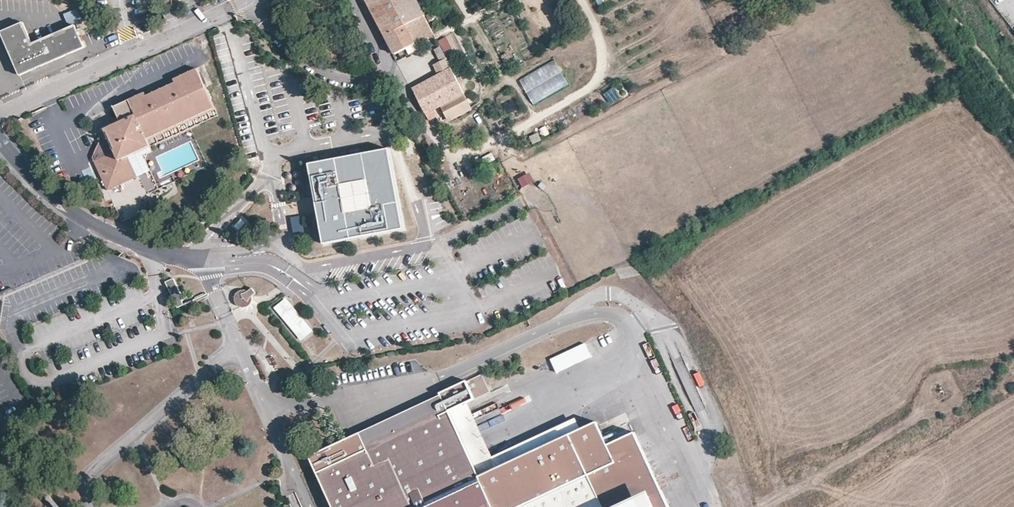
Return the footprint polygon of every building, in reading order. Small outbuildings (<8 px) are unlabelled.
[(434,35),(416,0),(367,0),(379,24),(394,54),(434,35)] [(67,24),(81,19),(77,8),(63,13),(67,24)] [(174,16),(172,11),(162,15),(164,21),(174,16)] [(151,20),(141,24),(143,29),(153,24),(151,20)] [(84,46),(75,25),(32,43),(22,22),(2,31),(20,74),(84,46)] [(153,24),(143,29),(145,32),(155,28),(153,24)] [(447,36),(438,40),(444,52),(452,48),(447,36)] [(439,46),(433,50),(440,62),(446,59),(439,46)] [(434,65),(438,75),(413,89),(428,120),(437,115),(435,110),(440,107),(463,94),(446,59),(440,62),(434,65)] [(519,77),(531,103),(568,87),(557,61),(519,77)] [(144,141),(141,135),(162,126),(210,104),(194,68),(171,79),(173,83),(143,96),(142,93),(111,107),(118,121),(98,130),(109,153),(92,161),(105,190),(133,177),(124,157),(147,146),(144,141)] [(603,94),(610,104),(621,97),(614,86),(603,94)] [(471,109),(463,94),(440,107),(447,122),(471,109)] [(141,135),(144,141),(213,109),(210,104),(162,126),(141,135)] [(403,231),(389,150),(310,164),(317,204),(324,244),(403,231)] [(517,179),(523,188),(535,180),(529,172),(517,179)] [(139,191),(133,177),(105,190),(111,203),(139,191)] [(184,305),(182,302),(184,300),(174,278),(165,282),(172,296),(177,308),(184,305)] [(252,288),(248,290),(245,289),(242,289),(240,290),(238,291),(236,293),(235,296),(235,299),(236,302),(237,304),(239,305),(242,306),(244,307),(247,306),(249,305),(250,304),(251,302),(253,299),(253,296),(256,293),(252,288)] [(303,339),(312,331),(285,299),(275,307),(300,338),(302,340),(303,339)] [(585,343),(551,359),(557,372),(591,356),(585,343)] [(449,411),(467,402),(490,391),(487,384),(482,373),(445,390),(439,393),(440,394),(447,411),(449,411)] [(449,411),(447,411),(440,394),(408,410),(359,432),(338,441),(309,454),(317,473),(330,501),(333,506),(670,506),(635,432),(608,445),(597,422),(498,467),(479,476),(449,411)] [(498,467),(467,402),(449,411),(479,476),(498,467)]
